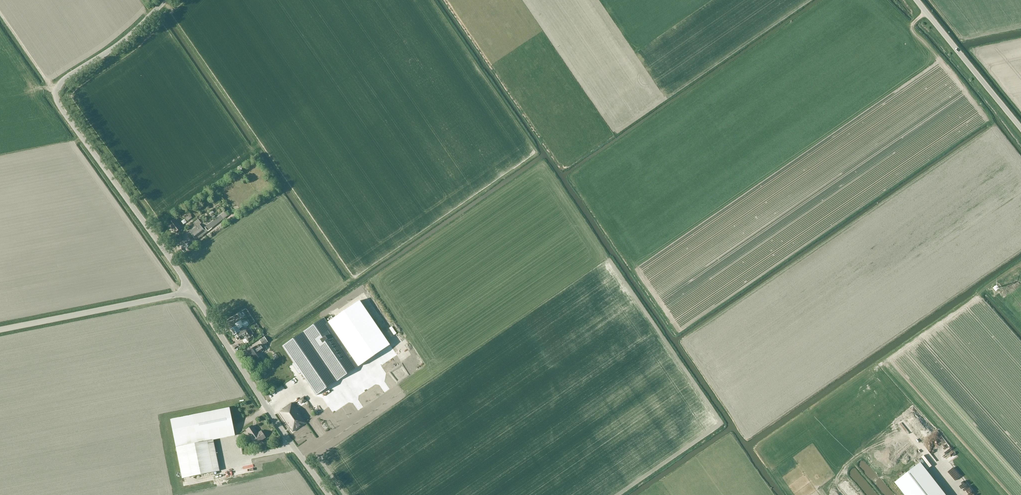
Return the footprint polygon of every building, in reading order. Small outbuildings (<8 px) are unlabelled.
[(24,79),(26,91),(34,89),(32,78),(24,79)] [(208,232),(224,219),(227,216),(224,212),(205,227),(203,229),(200,225),(201,224),(198,219),(193,223),(196,228),(190,233),(196,241),(208,232)] [(192,218),(188,213),(184,216),(187,221),(192,218)] [(180,232),(179,230),(181,228),(177,223),(179,221),(176,218),(168,225),(175,233),(176,232),(177,234),(178,234),(179,233),(180,232)] [(315,396),(356,367),(323,318),(282,346),(315,396)] [(234,335),(246,328),(247,328),(245,325),(238,329),(236,327),(230,330),(234,335)] [(253,338),(247,328),(246,328),(234,335),(237,341),(242,337),(244,340),(246,338),(248,341),(253,338)] [(268,342),(264,337),(259,340),(263,346),(268,342)] [(255,347),(255,346),(248,351),(248,352),(249,351),(253,357),(252,357),(254,361),(261,356),(259,353),(263,351),(258,345),(255,347)] [(293,364),(287,368),(290,372),(293,370),(294,371),(297,369),(293,364)] [(300,412),(310,406),(308,403),(308,402),(304,395),(294,402),(300,412)] [(292,432),(305,423),(292,403),(282,410),(279,412),(292,432)] [(230,409),(171,421),(176,447),(213,440),(235,436),(230,409)] [(255,444),(266,437),(261,431),(258,433),(253,426),(247,430),(252,438),(251,438),(255,444)] [(220,470),(213,440),(176,447),(182,478),(220,470)] [(922,461),(897,480),(908,494),(949,494),(922,461)] [(954,490),(957,485),(950,480),(946,485),(954,490)]
